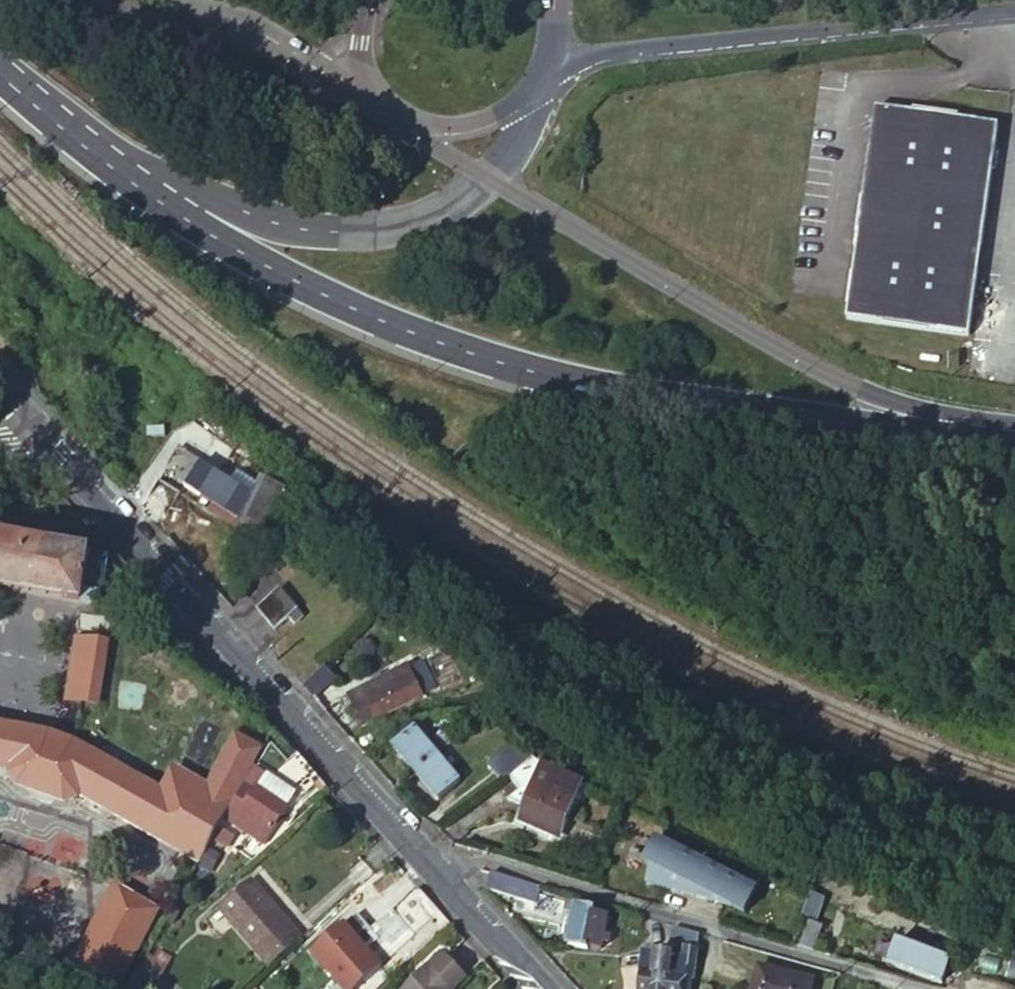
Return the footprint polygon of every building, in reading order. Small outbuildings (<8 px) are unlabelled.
[(873,113),(870,142),(904,117),(873,113)] [(904,117),(870,142),(848,321),(970,336),(997,128),(904,117)] [(286,485),(279,480),(277,485),(262,477),(259,482),(239,469),(232,481),(218,472),(177,447),(163,471),(201,494),(196,502),(241,529),(244,522),(266,533),(286,491),(284,489),(286,485)] [(227,456),(218,472),(232,481),(239,469),(259,482),(262,477),(227,456)] [(284,472),(279,480),(286,485),(291,475),(284,472)] [(98,606),(106,559),(0,538),(0,587),(98,606)] [(280,590),(258,611),(275,630),(297,609),(280,590)] [(109,645),(77,639),(66,698),(98,705),(109,645)] [(417,661),(408,666),(422,695),(431,691),(417,661)] [(324,665),(301,685),(313,698),(337,678),(324,665)] [(422,695),(408,666),(348,695),(362,725),(422,695)] [(338,726),(345,734),(357,723),(338,704),(327,714),(338,726)] [(48,733),(74,742),(76,729),(51,721),(48,733)] [(236,735),(209,785),(175,767),(162,790),(74,742),(48,733),(0,724),(0,770),(12,773),(12,776),(18,788),(63,803),(79,799),(81,796),(200,863),(212,842),(226,849),(232,839),(218,831),(223,821),(254,766),(263,750),(236,735)] [(436,757),(452,743),(442,731),(426,746),(414,732),(395,749),(417,775),(436,757)] [(523,765),(531,760),(514,742),(508,749),(523,765)] [(266,774),(271,778),(287,763),(269,746),(256,768),(266,774)] [(489,767),(502,781),(508,776),(523,765),(508,749),(489,767)] [(271,778),(294,792),(302,797),(321,781),(296,755),(287,763),(271,778)] [(436,757),(417,775),(437,798),(457,780),(436,757)] [(545,768),(533,758),(531,760),(523,765),(508,776),(518,790),(508,797),(527,807),(533,809),(526,826),(550,837),(552,834),(555,827),(563,830),(574,806),(577,809),(580,801),(584,804),(590,790),(577,783),(571,780),(545,768)] [(586,765),(577,783),(590,790),(605,797),(610,799),(618,781),(586,765)] [(256,768),(254,766),(223,821),(228,824),(247,789),(254,793),(257,789),(266,774),(256,768)] [(266,774),(257,789),(285,807),(294,792),(271,778),(266,774)] [(285,807),(257,789),(254,793),(247,789),(228,824),(262,844),(285,807)] [(533,809),(527,807),(520,823),(526,826),(533,809)] [(559,837),(563,830),(555,827),(552,834),(559,837)] [(699,861),(655,839),(644,862),(651,866),(646,884),(691,895),(699,861)] [(755,887),(699,861),(691,895),(731,905),(743,911),(755,887)] [(490,872),(486,889),(515,898),(520,882),(490,872)] [(145,876),(133,897),(147,904),(158,883),(145,876)] [(270,966),(303,937),(252,881),(219,909),(270,966)] [(73,982),(116,887),(109,883),(66,978),(73,982)] [(116,887),(73,982),(86,988),(122,988),(157,910),(147,904),(133,897),(116,887)] [(822,905),(809,899),(803,914),(816,919),(822,905)] [(596,912),(574,907),(568,944),(588,949),(589,945),(603,948),(604,944),(608,945),(609,937),(605,935),(609,918),(595,915),(596,912)] [(357,914),(345,925),(357,939),(369,928),(357,914)] [(0,916),(0,955),(3,956),(12,919),(0,916)] [(799,945),(814,950),(824,927),(810,921),(799,945)] [(345,925),(312,953),(343,988),(356,988),(382,966),(370,953),(382,942),(369,928),(357,939),(345,925)] [(674,928),(671,941),(686,944),(684,957),(642,952),(637,988),(691,988),(692,978),(695,979),(701,935),(674,928)] [(909,947),(897,943),(889,963),(943,984),(949,966),(907,950),(909,947)] [(445,957),(433,970),(429,967),(407,988),(453,988),(466,976),(445,957)] [(758,965),(752,988),(811,988),(813,980),(758,965)]
